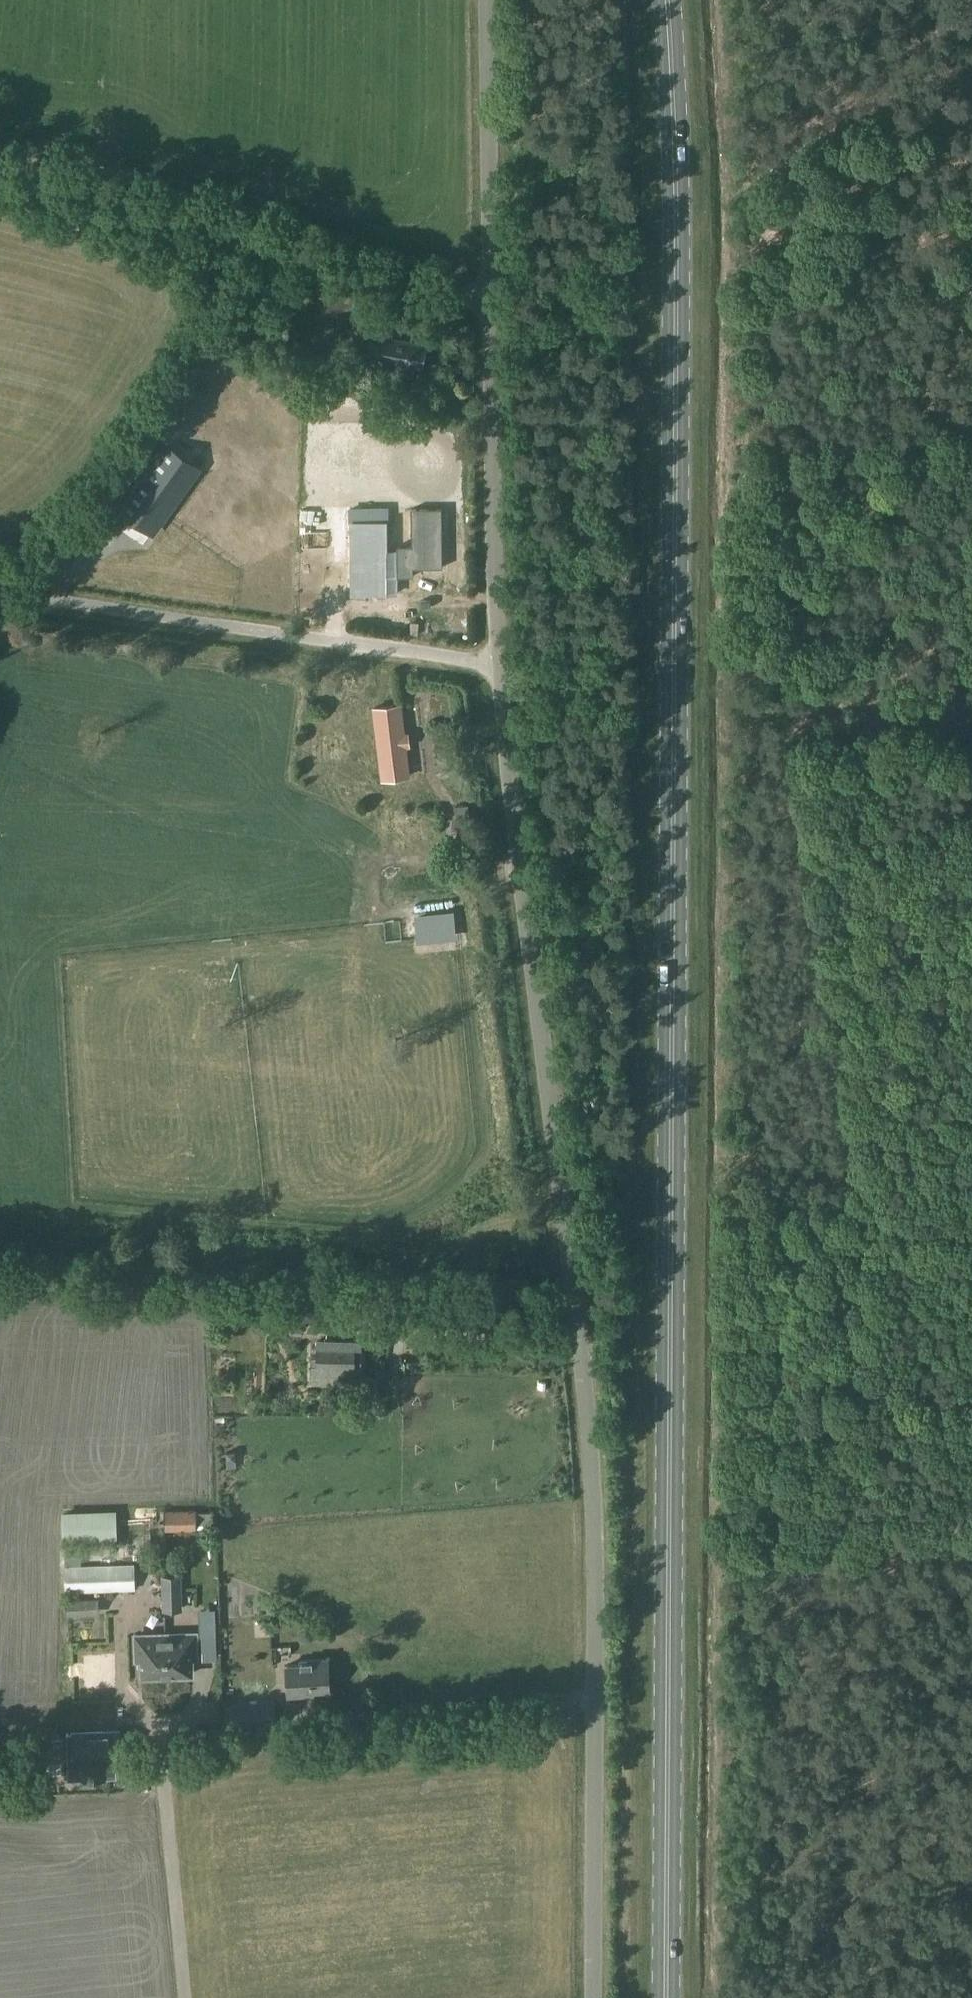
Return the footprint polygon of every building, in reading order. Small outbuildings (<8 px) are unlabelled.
[(352,304),(344,288),(344,287),(343,288),(329,295),(324,286),(315,290),(320,300),(311,305),(315,313),(319,321),(352,304)] [(379,342),(369,340),(366,354),(377,357),(376,360),(419,368),(424,344),(380,336),(379,342)] [(380,382),(382,364),(366,360),(365,366),(351,361),(350,367),(349,367),(342,381),(348,383),(347,386),(369,393),(374,380),(380,382)] [(309,408),(308,429),(333,430),(334,409),(309,408)] [(164,452),(135,498),(160,513),(189,466),(164,452)] [(413,579),(414,568),(442,568),(442,508),(411,508),(411,521),(411,549),(404,549),(404,537),(403,520),(353,522),(353,526),(353,537),(353,551),(353,595),(399,593),(399,579),(413,579)] [(376,705),(336,699),(329,743),(370,749),(370,746),(378,747),(376,757),(400,761),(405,728),(380,725),(379,731),(372,731),(376,705)] [(107,770),(108,786),(118,786),(117,769),(107,770)] [(261,827),(260,836),(277,838),(278,828),(261,827)] [(440,908),(457,909),(458,898),(441,897),(440,908)] [(417,942),(457,938),(454,910),(414,914),(417,942)] [(311,948),(331,949),(332,939),(311,938),(311,948)] [(403,958),(405,947),(386,944),(384,955),(403,958)] [(246,981),(262,984),(264,970),(248,968),(246,981)] [(12,1007),(0,1007),(0,1025),(11,1025),(12,1007)] [(209,1285),(209,1305),(218,1305),(218,1285),(209,1285)] [(331,1321),(331,1286),(283,1286),(283,1294),(275,1294),(274,1319),(298,1319),(298,1320),(331,1321)] [(254,1288),(255,1296),(264,1296),(264,1288),(254,1288)] [(346,1342),(318,1342),(317,1383),(335,1384),(335,1367),(360,1368),(361,1348),(346,1348),(346,1342)] [(229,1509),(217,1509),(163,1510),(164,1531),(229,1530),(229,1509)] [(165,1546),(200,1546),(200,1536),(166,1535),(165,1546)] [(65,1565),(67,1593),(134,1590),(133,1564),(65,1565)] [(183,1611),(182,1575),(162,1575),(163,1611),(183,1611)] [(98,1614),(97,1599),(66,1600),(67,1615),(98,1614)] [(99,1631),(98,1623),(68,1626),(69,1634),(99,1631)] [(127,1662),(132,1662),(133,1677),(182,1676),(182,1659),(187,1659),(186,1635),(126,1638),(127,1662)] [(300,1661),(300,1664),(287,1665),(289,1695),(312,1693),(311,1690),(329,1689),(327,1659),(300,1661)] [(265,1703),(217,1707),(218,1725),(266,1722),(265,1703)] [(118,1731),(90,1732),(91,1752),(75,1752),(75,1777),(93,1776),(92,1760),(120,1758),(118,1731)]
